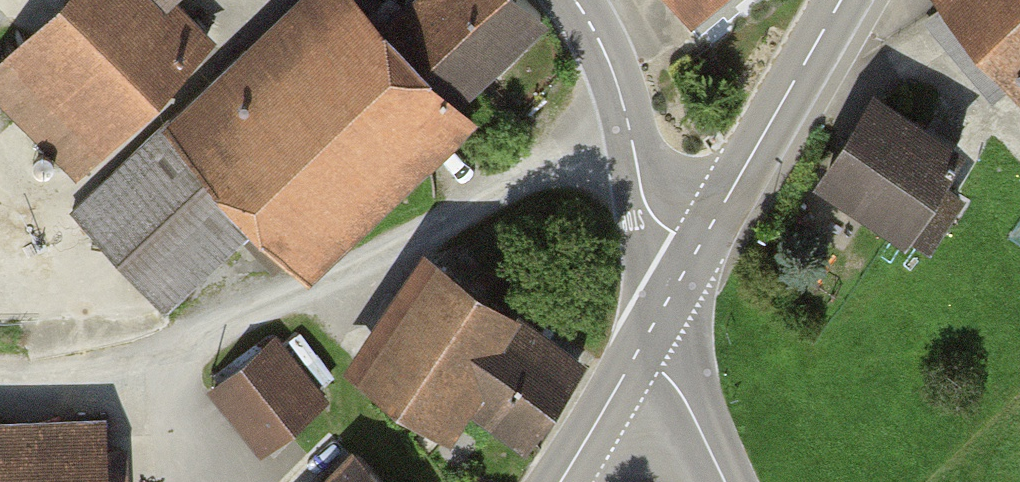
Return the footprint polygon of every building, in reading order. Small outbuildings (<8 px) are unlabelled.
[(0,57),(0,102),(63,162),(179,41),(152,15),(166,0),(55,0),(0,57)] [(68,216),(163,316),(246,238),(282,275),(546,25),(523,0),(403,0),(371,30),(342,0),(295,0),(68,216)] [(671,18),(695,0),(657,0),(671,18)] [(1019,87),(1019,0),(934,0),(1019,87)] [(950,159),(876,110),(823,189),(898,238),(950,159)] [(567,364),(416,262),(339,376),(435,440),(453,414),(508,451),(567,364)] [(249,452),(317,395),(265,333),(197,391),(249,452)] [(95,425),(0,431),(0,481),(98,481),(95,425)] [(344,445),(305,481),(379,481),(344,445)]
